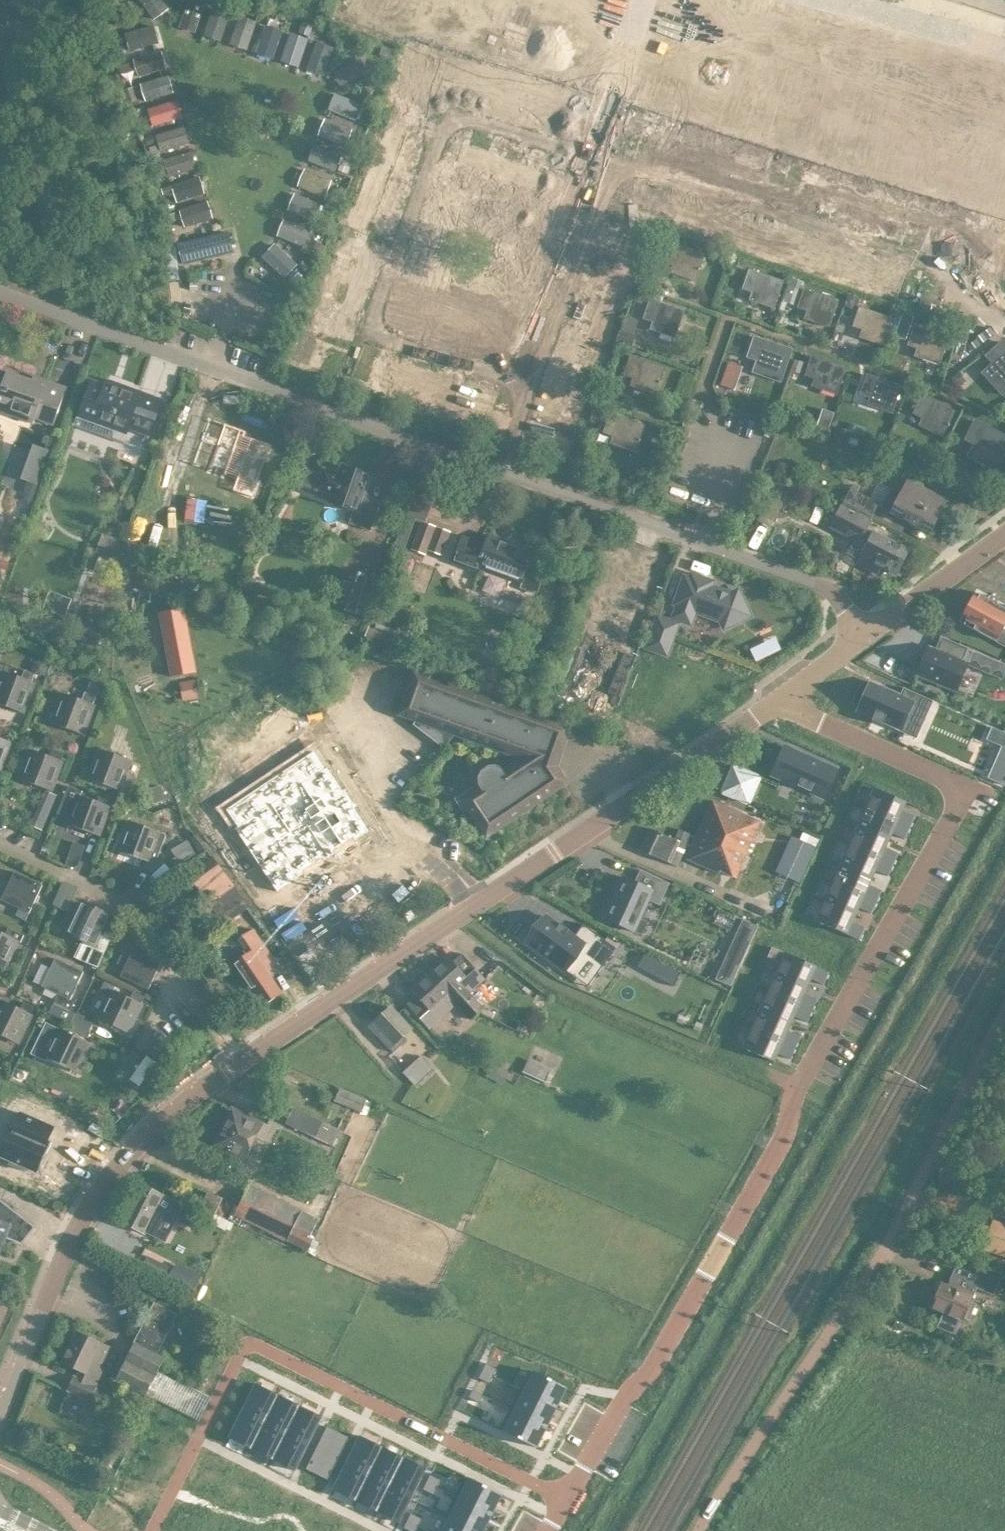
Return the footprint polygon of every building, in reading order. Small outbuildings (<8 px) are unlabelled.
[(516,5),(530,9),(533,0),(518,0),(516,5)] [(0,7),(0,23),(8,26),(13,11),(0,7)] [(315,42),(306,70),(324,76),(333,48),(315,42)] [(779,143),(783,131),(769,127),(765,139),(779,143)] [(469,137),(466,145),(476,149),(479,140),(469,137)] [(479,140),(476,149),(486,152),(489,144),(479,140)] [(375,142),(371,152),(380,155),(384,145),(375,142)] [(503,148),(500,157),(510,161),(513,152),(503,148)] [(371,152),(367,162),(376,165),(380,155),(371,152)] [(513,152),(510,161),(520,164),(523,156),(513,152)] [(454,156),(440,194),(458,201),(459,199),(471,165),(472,162),(454,156)] [(776,157),(774,166),(784,169),(787,160),(776,157)] [(537,160),(534,169),(544,172),(547,164),(537,160)] [(787,160),(784,169),(794,172),(797,164),(787,160)] [(547,164),(544,172),(554,176),(557,167),(547,164)] [(471,165),(459,199),(476,204),(488,171),(471,165)] [(811,168),(808,176),(819,179),(821,171),(811,168)] [(488,171),(476,204),(493,210),(504,177),(488,171)] [(821,171),(819,179),(829,182),(831,174),(821,171)] [(362,176),(359,186),(367,189),(371,179),(362,176)] [(504,177),(493,210),(509,216),(521,182),(504,177)] [(845,178),(843,187),(853,190),(856,181),(845,178)] [(856,181),(853,190),(863,193),(866,184),(856,181)] [(521,182),(509,216),(526,222),(538,188),(521,182)] [(359,186),(355,196),(363,199),(367,189),(359,186)] [(526,222),(525,224),(543,230),(557,192),(539,186),(538,188),(526,222)] [(888,191),(885,199),(896,202),(898,194),(888,191)] [(898,194),(896,202),(906,206),(908,197),(898,194)] [(922,201),(920,210),(930,213),(933,204),(922,201)] [(933,204),(930,213),(940,216),(943,207),(933,204)] [(350,209),(347,220),(355,223),(358,212),(350,209)] [(377,211),(372,228),(405,239),(411,223),(377,211)] [(957,211),(954,220),(965,223),(967,214),(957,211)] [(967,214),(965,223),(975,226),(977,218),(967,214)] [(282,217),(275,234),(302,246),(310,228),(282,217)] [(892,217),(882,251),(899,256),(909,222),(892,217)] [(347,220),(344,226),(353,229),(355,223),(347,220)] [(576,224),(570,241),(603,253),(609,236),(576,224)] [(344,226),(342,232),(351,235),(353,229),(344,226)] [(174,242),(180,262),(229,250),(224,230),(174,242)] [(629,231),(626,241),(634,244),(638,234),(629,231)] [(342,232),(340,238),(348,241),(351,235),(342,232)] [(943,232),(933,266),(949,271),(960,237),(943,232)] [(949,271),(949,273),(968,279),(979,240),(960,235),(960,237),(949,271)] [(668,271),(693,280),(703,252),(668,240),(661,260),(670,263),(668,271)] [(626,241),(622,251),(631,254),(634,244),(626,241)] [(338,245),(336,252),(344,254),(346,248),(338,245)] [(336,252),(333,258),(342,261),(344,254),(336,252)] [(731,253),(726,267),(734,269),(738,256),(731,253)] [(333,258),(331,264),(339,267),(342,261),(333,258)] [(654,280),(659,267),(645,262),(640,275),(654,280)] [(617,265),(614,275),(622,278),(626,268),(617,265)] [(747,298),(772,307),(782,279),(747,267),(741,287),(750,290),(747,298)] [(329,271),(325,281),(333,284),(337,274),(329,271)] [(556,273),(541,319),(542,319),(576,331),(586,334),(602,289),(592,285),(558,274),(556,273)] [(614,275),(610,285),(619,288),(622,278),(614,275)] [(800,280),(789,276),(783,295),(794,299),(800,280)] [(325,281),(322,291),(330,294),(333,284),(325,281)] [(646,289),(634,285),(629,299),(641,303),(646,289)] [(805,309),(802,317),(828,325),(837,298),(802,286),(795,306),(805,309)] [(608,292),(606,298),(614,301),(616,295),(608,292)] [(853,307),(855,297),(846,294),(843,304),(853,307)] [(648,327),(674,336),(683,308),(649,296),(642,317),(651,320),(648,327)] [(606,298),(604,304),(612,307),(614,301),(606,298)] [(604,304),(601,311),(610,314),(612,307),(604,304)] [(317,305),(313,315),(322,318),(325,308),(317,305)] [(857,336),(883,345),(892,316),(857,305),(851,325),(860,328),(857,336)] [(901,311),(893,334),(904,338),(912,315),(901,311)] [(313,315),(310,325),(318,328),(322,318),(313,315)] [(599,318),(597,324),(605,327),(607,321),(599,318)] [(542,319),(537,336),(570,348),(576,331),(542,319)] [(915,346),(912,355),(937,363),(947,335),(912,323),(906,343),(915,346)] [(597,324),(594,330),(603,333),(605,327),(597,324)] [(615,340),(631,346),(635,335),(618,329),(615,340)] [(594,330),(592,336),(601,339),(603,333),(594,330)] [(746,353),(755,357),(751,370),(779,380),(790,347),(752,334),(746,353)] [(537,336),(531,353),(564,364),(570,348),(537,336)] [(592,336),(589,346),(597,349),(601,339),(592,336)] [(1002,393),(1004,390),(1004,345),(1001,340),(985,354),(992,361),(982,371),(1002,393)] [(531,353),(525,370),(558,381),(564,364),(531,353)] [(631,377),(629,383),(628,384),(654,393),(664,365),(629,353),(622,373),(631,377)] [(810,384),(836,393),(839,383),(845,365),(819,357),(811,354),(804,375),(813,377),(811,383),(810,384)] [(793,357),(789,369),(798,372),(802,360),(793,357)] [(584,360),(581,370),(589,373),(593,363),(584,360)] [(726,361),(719,384),(733,388),(739,365),(726,361)] [(31,421),(33,416),(52,423),(65,386),(45,379),(44,383),(5,369),(0,382),(0,410),(31,421)] [(525,370),(519,386),(553,398),(558,381),(525,370)] [(581,370),(577,380),(586,383),(589,373),(581,370)] [(866,403),(891,411),(900,384),(875,376),(866,373),(859,394),(868,396),(866,403)] [(90,379),(87,386),(77,413),(93,419),(125,431),(127,425),(148,433),(160,398),(121,384),(119,390),(90,379)] [(600,381),(601,400),(616,399),(615,380),(600,381)] [(394,383),(391,392),(401,395),(404,387),(394,383)] [(517,386),(511,404),(549,417),(555,399),(553,398),(519,386),(517,386)] [(404,387),(401,395),(411,399),(414,390),(404,387)] [(917,423),(940,435),(954,409),(930,397),(921,392),(911,412),(920,417),(917,423)] [(572,394),(569,404),(577,407),(581,397),(572,394)] [(428,395),(425,404),(435,407),(438,398),(428,395)] [(438,398),(435,407),(445,411),(448,402),(438,398)] [(569,404),(565,414),(574,417),(577,407),(569,404)] [(462,407),(459,415),(469,419),(472,410),(462,407)] [(603,409),(596,429),(601,431),(611,434),(608,442),(633,451),(643,422),(609,411),(603,409)] [(472,410),(469,419),(479,422),(482,414),(472,410)] [(207,415),(191,461),(256,484),(270,442),(244,433),(245,429),(207,415)] [(974,419),(965,437),(974,441),(967,454),(994,468),(1004,446),(1004,435),(974,419)] [(840,440),(845,427),(833,423),(829,436),(840,440)] [(31,442),(19,477),(25,479),(23,486),(26,487),(22,497),(30,500),(34,489),(36,483),(49,449),(50,449),(55,437),(47,434),(43,446),(31,442)] [(889,438),(886,446),(895,450),(899,442),(889,438)] [(953,453),(944,447),(939,456),(948,461),(953,453)] [(299,465),(292,487),(329,499),(332,501),(333,505),(341,507),(344,505),(353,508),(348,521),(370,529),(379,502),(362,496),(364,490),(370,474),(341,464),(338,472),(322,466),(320,473),(299,465)] [(775,505),(778,506),(786,482),(764,474),(750,512),(770,519),(775,505)] [(945,499),(922,487),(906,479),(898,494),(889,489),(880,506),(928,531),(945,499)] [(842,501),(871,515),(878,501),(849,487),(842,501)] [(891,576),(894,572),(907,548),(873,530),(867,528),(865,527),(871,515),(842,501),(829,526),(845,533),(847,529),(854,533),(849,544),(862,551),(856,562),(877,573),(878,570),(891,576)] [(449,530),(436,525),(421,519),(410,548),(423,553),(426,547),(427,547),(441,552),(449,530)] [(114,559),(121,540),(102,533),(95,552),(99,554),(114,559)] [(451,559),(479,570),(481,565),(523,580),(534,550),(487,533),(484,543),(461,534),(451,559)] [(99,554),(94,568),(109,573),(114,559),(99,554)] [(0,562),(0,567),(6,569),(9,561),(1,558),(0,562)] [(689,621),(693,609),(719,618),(722,624),(723,626),(748,614),(737,589),(729,592),(709,585),(711,580),(690,573),(689,577),(683,575),(674,602),(677,603),(672,615),(689,621)] [(995,602),(997,599),(996,596),(991,593),(988,594),(986,597),(978,593),(976,596),(972,594),(959,620),(1004,645),(1004,607),(995,602)] [(183,607),(158,611),(170,675),(195,671),(183,607)] [(646,645),(665,652),(675,622),(657,616),(646,645)] [(368,623),(363,637),(386,645),(391,631),(368,623)] [(916,673),(955,689),(964,665),(966,662),(1000,677),(1004,665),(1004,662),(972,648),(971,650),(965,648),(966,646),(964,646),(940,635),(935,648),(927,644),(916,673)] [(775,637),(751,648),(756,658),(780,647),(775,637)] [(30,665),(32,671),(38,673),(44,670),(46,665),(43,659),(37,657),(32,660),(30,665)] [(30,680),(33,673),(23,669),(20,676),(2,670),(0,675),(0,702),(20,710),(31,681),(30,680)] [(374,669),(335,695),(422,824),(522,757),(495,718),(434,759),(374,669)] [(204,675),(178,680),(181,698),(207,693),(204,675)] [(89,678),(85,690),(101,696),(105,685),(89,678)] [(910,713),(922,718),(930,698),(902,686),(899,693),(869,680),(856,709),(871,716),(870,719),(880,723),(882,720),(903,730),(910,713)] [(51,721),(80,732),(91,702),(94,695),(84,691),(81,699),(62,692),(51,721)] [(20,777),(49,788),(63,751),(51,747),(48,755),(31,748),(20,777)] [(88,777),(117,788),(128,758),(99,747),(88,777)] [(779,775),(778,776),(822,795),(835,767),(791,748),(779,775)] [(307,751),(221,810),(232,828),(230,829),(273,892),(299,875),(301,877),(322,862),(320,860),(329,854),(330,856),(352,842),(350,839),(364,830),(349,807),(351,806),(338,788),(336,789),(321,767),(319,768),(307,751)] [(720,790),(720,791),(746,801),(747,801),(758,775),(731,764),(720,790)] [(158,783),(147,788),(152,801),(163,797),(158,783)] [(67,784),(55,812),(69,817),(67,822),(96,833),(103,815),(109,817),(116,798),(99,791),(96,800),(79,794),(81,789),(67,784)] [(873,786),(864,806),(908,825),(913,814),(901,808),(904,801),(904,800),(873,786)] [(689,846),(688,850),(685,855),(684,857),(685,858),(686,857),(717,872),(718,869),(734,876),(758,819),(711,798),(690,844),(689,846)] [(864,806),(856,824),(887,838),(891,831),(903,836),(908,825),(864,806)] [(33,815),(29,826),(39,830),(44,819),(33,815)] [(129,819),(118,849),(147,859),(149,854),(155,856),(164,832),(158,830),(129,819)] [(856,824),(847,843),(891,862),(896,851),(884,845),(887,838),(856,824)] [(648,826),(639,848),(675,864),(689,832),(678,827),(673,836),(648,826)] [(797,837),(785,863),(802,870),(814,845),(797,837)] [(175,846),(183,858),(195,850),(187,838),(175,846)] [(847,843),(839,862),(871,876),(874,868),(886,874),(891,862),(847,843)] [(215,857),(192,874),(203,890),(210,900),(234,883),(227,873),(215,857)] [(839,862),(831,880),(874,900),(880,888),(867,883),(871,876),(839,862)] [(28,911),(41,883),(13,869),(0,896),(0,898),(18,906),(14,913),(24,918),(28,911)] [(622,876),(604,915),(633,929),(634,930),(648,900),(659,904),(669,883),(640,869),(634,881),(622,876)] [(61,879),(51,902),(66,909),(76,886),(61,879)] [(831,880),(823,899),(854,913),(857,906),(869,911),(874,900),(831,880)] [(823,899),(814,918),(845,932),(858,938),(863,926),(851,920),(854,913),(823,899)] [(80,901),(66,929),(84,937),(81,945),(75,956),(96,966),(111,932),(101,928),(108,914),(80,901)] [(544,914),(525,940),(573,975),(588,955),(601,965),(614,946),(582,922),(572,935),(565,929),(557,924),(544,914)] [(735,931),(722,959),(737,966),(750,938),(756,924),(741,917),(735,931)] [(0,931),(0,965),(2,966),(15,938),(19,940),(23,933),(7,925),(4,932),(0,931)] [(232,962),(261,1004),(280,991),(266,970),(276,963),(252,927),(238,937),(248,951),(232,962)] [(119,974),(147,987),(160,959),(132,946),(119,974)] [(469,1017),(471,1015),(481,1005),(467,990),(483,976),(460,951),(450,960),(446,956),(428,973),(455,1001),(469,1017)] [(779,960),(774,970),(806,984),(809,977),(821,982),(827,970),(783,951),(779,960)] [(54,956),(40,984),(57,992),(52,1001),(47,1011),(69,1022),(74,1012),(68,1009),(73,999),(69,997),(82,969),(54,956)] [(722,959),(714,977),(729,984),(737,966),(722,959)] [(502,960),(497,966),(510,976),(514,969),(502,960)] [(660,960),(653,973),(672,983),(679,971),(660,960)] [(513,988),(516,981),(491,970),(488,978),(513,988)] [(774,970),(766,989),(810,1008),(815,997),(803,991),(806,984),(774,970)] [(455,1001),(428,973),(411,989),(415,994),(405,1002),(428,1027),(455,1001)] [(98,1017),(126,1030),(140,1002),(143,995),(132,989),(129,996),(112,988),(98,1017)] [(766,989),(758,1007),(789,1022),(792,1014),(805,1019),(810,1008),(766,989)] [(16,1040),(29,1012),(32,1005),(22,1000),(19,1007),(1,999),(0,1002),(0,1033),(16,1040)] [(390,1005),(369,1025),(389,1047),(392,1050),(406,1038),(403,1035),(411,1027),(390,1005)] [(758,1007),(750,1026),(793,1045),(798,1034),(786,1029),(789,1022),(758,1007)] [(69,1022),(86,1030),(92,1019),(75,1010),(74,1012),(69,1022)] [(45,1020),(29,1051),(44,1059),(46,1055),(73,1069),(87,1041),(52,1023),(45,1020)] [(515,1026),(522,1029),(525,1023),(518,1020),(515,1026)] [(750,1026),(741,1045),(772,1059),(773,1057),(776,1051),(788,1057),(793,1045),(750,1026)] [(419,1054),(401,1070),(412,1082),(429,1066),(419,1054)] [(485,1073),(499,1081),(504,1069),(490,1062),(485,1073)] [(526,1064),(522,1072),(544,1082),(548,1074),(526,1064)] [(359,1108),(357,1112),(365,1112),(370,1099),(364,1096),(359,1108)] [(49,1100),(45,1110),(53,1113),(58,1103),(49,1100)] [(263,1121),(263,1120),(247,1112),(248,1110),(242,1107),(240,1109),(231,1105),(212,1144),(243,1159),(255,1135),(260,1137),(267,1123),(263,1121)] [(289,1123),(334,1145),(342,1129),(296,1107),(289,1123)] [(0,1150),(0,1154),(9,1158),(8,1162),(22,1168),(24,1165),(35,1170),(48,1140),(46,1139),(52,1125),(19,1110),(13,1125),(11,1124),(0,1150)] [(140,1181),(121,1218),(145,1230),(146,1227),(156,1233),(168,1210),(176,1215),(183,1202),(140,1181)] [(317,1217),(301,1208),(248,1182),(233,1213),(286,1239),(306,1248),(312,1237),(308,1235),(317,1217)] [(5,1235),(21,1241),(22,1240),(20,1239),(30,1224),(33,1225),(33,1224),(0,1199),(0,1247),(5,1235)] [(192,1223),(198,1211),(186,1204),(179,1217),(192,1223)] [(211,1216),(209,1221),(219,1226),(223,1217),(213,1212),(211,1216)] [(981,1248),(1004,1256),(1004,1222),(991,1217),(990,1219),(992,1220),(983,1246),(982,1246),(981,1248)] [(146,1254),(141,1264),(152,1269),(157,1259),(146,1254)] [(941,1281),(931,1305),(941,1310),(934,1325),(952,1333),(959,1317),(960,1318),(962,1315),(967,1318),(975,1301),(969,1299),(974,1288),(974,1285),(992,1292),(998,1277),(957,1260),(947,1283),(941,1281)] [(172,1266),(167,1277),(185,1286),(190,1275),(172,1266)] [(196,1418),(208,1394),(187,1384),(156,1369),(163,1355),(155,1351),(175,1312),(153,1301),(133,1340),(114,1378),(144,1393),(163,1402),(196,1418)] [(66,1388),(88,1399),(96,1383),(102,1367),(99,1366),(109,1345),(75,1329),(60,1361),(77,1368),(75,1374),(72,1373),(66,1388)] [(484,1361),(481,1368),(492,1374),(495,1366),(484,1361)] [(481,1368),(477,1375),(488,1381),(492,1374),(481,1368)] [(522,1388),(522,1389),(555,1406),(565,1386),(532,1369),(522,1388)] [(254,1381),(241,1408),(263,1419),(275,1395),(255,1385),(256,1382),(254,1381)] [(518,1386),(508,1406),(546,1425),(555,1406),(522,1389),(522,1388),(518,1386)] [(471,1388),(467,1395),(478,1400),(482,1393),(471,1388)] [(275,1395),(263,1419),(285,1430),(297,1406),(275,1395)] [(297,1406),(285,1430),(306,1441),(320,1414),(318,1413),(317,1416),(297,1406)] [(508,1406),(498,1427),(535,1445),(546,1425),(508,1406)] [(241,1408),(228,1435),(229,1436),(230,1433),(251,1444),(263,1419),(241,1408)] [(263,1419),(251,1444),(272,1454),(285,1430),(263,1419)] [(326,1424),(322,1431),(333,1437),(336,1429),(326,1424)] [(336,1429),(333,1437),(344,1442),(347,1435),(336,1429)] [(285,1430),(272,1454),(293,1465),(292,1467),(293,1468),(306,1441),(285,1430)] [(322,1431),(318,1438),(329,1444),(333,1437),(322,1431)] [(359,1433),(345,1460),(367,1471),(379,1447),(359,1437),(360,1434),(359,1433)] [(333,1437),(329,1444),(340,1449),(344,1442),(333,1437)] [(318,1438),(315,1445),(326,1451),(329,1444),(318,1438)] [(329,1444),(326,1451),(337,1456),(340,1449),(329,1444)] [(315,1445),(312,1452),(322,1458),(326,1451),(315,1445)] [(379,1447),(367,1471),(389,1482),(401,1458),(379,1447)] [(326,1451),(322,1458),(333,1463),(337,1456),(326,1451)] [(312,1452),(308,1459),(319,1464),(322,1458),(312,1452)] [(322,1458),(319,1464),(330,1470),(333,1463),(322,1458)] [(401,1458),(389,1482),(411,1493),(424,1466),(423,1465),(421,1468),(401,1458)] [(308,1459),(304,1467),(315,1472),(319,1464),(308,1459)] [(345,1460),(332,1487),(333,1488),(334,1485),(355,1496),(367,1471),(345,1460)] [(319,1464),(315,1472),(326,1478),(330,1470),(319,1464)] [(367,1471),(355,1496),(377,1506),(389,1482),(367,1471)] [(428,1472),(425,1480),(436,1485),(440,1478),(428,1472)] [(463,1473),(453,1494),(491,1512),(501,1492),(463,1473)] [(425,1480),(421,1487),(432,1492),(436,1485),(425,1480)] [(389,1482),(377,1506),(397,1517),(396,1519),(397,1520),(411,1493),(389,1482)] [(443,1514),(447,1516),(448,1515),(480,1530),(481,1530),(491,1512),(453,1494),(443,1514)] [(409,1511),(406,1518),(417,1524),(420,1516),(409,1511)] [(448,1515),(447,1516),(440,1530),(480,1530),(448,1515)] [(406,1518),(402,1525),(413,1530),(417,1524),(406,1518)]
